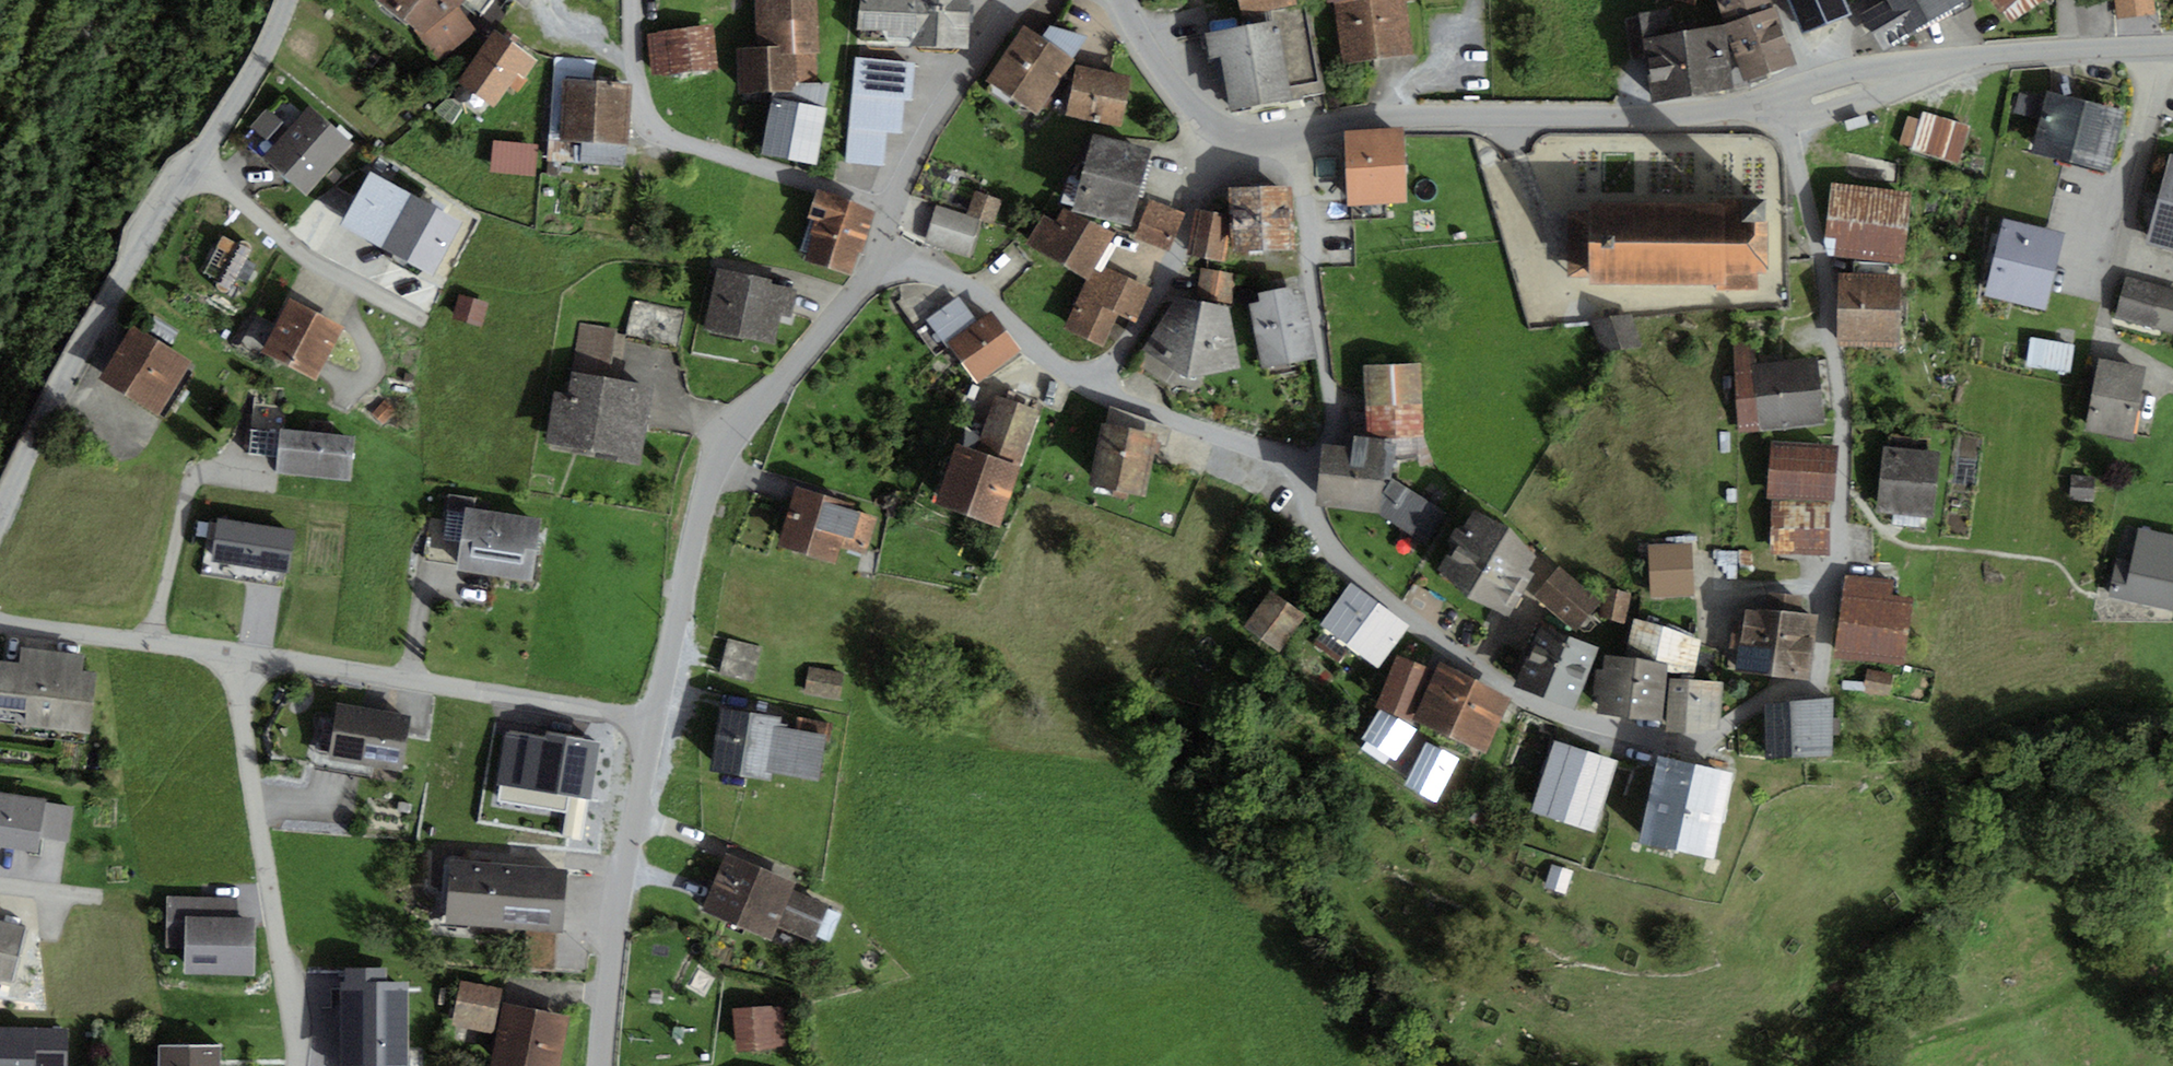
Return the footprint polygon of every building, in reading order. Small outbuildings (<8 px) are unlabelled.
[(416,39),(438,67),(476,34),(454,8),(461,0),(376,0),(416,39)] [(735,56),(736,100),(787,99),(789,86),(813,71),(813,0),(752,0),(751,55),(735,56)] [(861,26),(886,28),(892,40),(965,43),(967,0),(865,0),(861,26)] [(1236,20),(1290,8),(1288,0),(1231,0),(1236,20)] [(1320,5),(1334,4),(1341,64),(1408,56),(1402,0),(1404,0),(1320,0),(1320,5)] [(1718,17),(1768,3),(1768,0),(1714,0),(1718,17)] [(1799,31),(1846,14),(1841,0),(1788,0),(1799,31)] [(1906,41),(1968,0),(1879,0),(1906,41)] [(1999,15),(2016,0),(1986,0),(1999,15)] [(2121,25),(2161,16),(2158,0),(2116,0),(2121,25)] [(1772,10),(1721,27),(1741,88),(1792,71),(1772,10)] [(1309,14),(1209,33),(1213,54),(1224,52),(1234,108),(1324,91),(1309,14)] [(1717,30),(1638,40),(1646,102),(1726,91),(1717,30)] [(543,64),(485,31),(452,88),(492,110),(505,87),(524,97),(543,64)] [(1022,31),(983,86),(1031,120),(1070,65),(1022,31)] [(716,32),(647,37),(650,79),(719,75),(716,32)] [(915,64),(857,60),(849,169),(887,172),(889,139),(909,141),(915,64)] [(1129,83),(1073,70),(1061,121),(1116,134),(1129,83)] [(632,91),(565,85),(559,144),(626,151),(632,91)] [(795,109),(763,102),(750,158),(811,172),(829,95),(800,89),(795,109)] [(2121,118),(2047,97),(2030,154),(2105,175),(2121,118)] [(307,109),(259,162),(301,199),(349,146),(307,109)] [(1974,133),(1926,117),(1913,155),(1961,171),(1974,133)] [(1142,156),(1082,140),(1063,212),(1123,227),(1142,156)] [(534,151),(491,146),(487,179),(530,184),(534,151)] [(1396,146),(1339,148),(1342,205),(1399,202),(1396,146)] [(2169,162),(2147,248),(2172,255),(2172,163),(2169,162)] [(366,178),(336,229),(380,254),(410,203),(366,178)] [(1913,195),(1837,186),(1828,255),(1905,264),(1913,195)] [(1722,210),(1578,209),(1577,288),(1764,289),(1764,196),(1722,196),(1722,210)] [(1001,209),(973,198),(965,218),(993,229),(1001,209)] [(871,219),(816,201),(795,263),(849,282),(871,219)] [(1293,202),(1233,206),(1237,270),(1297,266),(1293,202)] [(410,203),(380,254),(424,279),(454,228),(410,203)] [(1179,220),(1143,205),(1128,243),(1164,257),(1179,220)] [(1061,213),(1034,254),(1082,286),(1109,245),(1061,213)] [(986,230),(939,214),(927,250),(974,265),(986,230)] [(1231,225),(1196,218),(1187,263),(1222,270),(1231,225)] [(2060,241),(2000,228),(1983,301),(2044,315),(2060,241)] [(236,285),(250,252),(225,241),(211,274),(236,285)] [(794,293),(716,275),(704,331),(767,346),(773,321),(787,324),(794,293)] [(1240,285),(1196,275),(1191,298),(1235,308),(1240,285)] [(1106,277),(1093,278),(1069,335),(1104,350),(1118,317),(1135,324),(1148,294),(1106,277)] [(1898,280),(1842,280),(1842,335),(1898,336),(1898,280)] [(2123,286),(2116,322),(2172,334),(2172,296),(2123,286)] [(1259,308),(1248,310),(1258,375),(1315,366),(1304,300),(1291,302),(1289,293),(1258,298),(1259,308)] [(485,309),(458,298),(450,320),(477,330),(485,309)] [(1227,313),(1170,299),(1146,362),(1177,385),(1237,376),(1227,313)] [(336,333),(285,304),(255,356),(306,385),(336,333)] [(1632,314),(1589,320),(1605,362),(1643,347),(1632,314)] [(624,324),(580,316),(570,363),(615,371),(624,324)] [(985,318),(942,350),(971,388),(1014,356),(985,318)] [(189,368),(128,330),(93,386),(155,424),(189,368)] [(2082,352),(2034,345),(2030,372),(2078,379),(2082,352)] [(1761,350),(1726,354),(1736,440),(1821,430),(1814,366),(1763,371),(1761,350)] [(1422,367),(1366,367),(1367,437),(1422,437),(1422,367)] [(2146,377),(2099,368),(2086,434),(2133,443),(2146,377)] [(650,390),(555,372),(541,446),(635,464),(650,390)] [(1037,420),(992,400),(972,442),(1017,463),(1037,420)] [(1116,432),(1162,445),(1165,431),(1120,419),(1116,432)] [(1149,442),(1094,428),(1079,488),(1135,501),(1149,442)] [(356,437),(282,432),(279,473),(353,478),(356,437)] [(1399,445),(1350,439),(1348,453),(1323,450),(1316,511),(1390,519),(1399,445)] [(1834,449),(1768,444),(1765,491),(1831,496),(1834,449)] [(1009,472),(947,447),(924,503),(987,529),(1009,472)] [(1934,454),(1880,451),(1876,513),(1931,517),(1934,454)] [(877,521),(790,492),(773,544),(828,563),(832,551),(863,561),(877,521)] [(1827,508),(1773,505),(1770,550),(1824,553),(1827,508)] [(537,523),(456,512),(448,568),(529,580),(537,523)] [(1503,525),(1467,517),(1435,565),(1460,594),(1509,611),(1540,561),(1503,525)] [(294,531),(220,519),(213,559),(287,572),(294,531)] [(2141,530),(2125,601),(2172,611),(2172,537),(2141,530)] [(1693,544),(1648,547),(1651,601),(1696,598),(1693,544)] [(1601,605),(1559,570),(1532,599),(1551,614),(1566,615),(1581,629),(1601,605)] [(1899,580),(1846,576),(1839,659),(1905,664),(1910,601),(1898,600),(1899,580)] [(1414,632),(1353,588),(1323,629),(1384,673),(1414,632)] [(1633,596),(1606,589),(1599,617),(1625,624),(1633,596)] [(1274,593),(1246,627),(1277,653),(1306,619),(1274,593)] [(1811,617),(1748,611),(1742,665),(1805,671),(1811,617)] [(1702,642),(1636,616),(1623,648),(1690,674),(1702,642)] [(1598,654),(1539,630),(1517,686),(1576,710),(1598,654)] [(760,649),(729,643),(721,681),(752,687),(760,649)] [(0,665),(0,713),(12,715),(10,732),(80,741),(88,678),(77,677),(79,661),(14,653),(12,666),(0,665)] [(1431,673),(1400,659),(1377,710),(1408,724),(1431,673)] [(1666,668),(1606,660),(1599,716),(1659,724),(1666,668)] [(1512,703),(1442,669),(1415,724),(1485,758),(1512,703)] [(845,677),(808,670),(803,695),(839,702),(845,677)] [(1719,683),(1673,682),(1670,728),(1694,730),(1717,723),(1719,683)] [(1833,702),(1766,707),(1766,761),(1832,760),(1833,702)] [(406,720),(330,708),(321,765),(397,777),(406,720)] [(771,723),(714,714),(704,776),(761,785),(762,779),(810,787),(818,739),(769,731),(771,723)] [(1383,717),(1364,742),(1391,763),(1410,737),(1383,717)] [(594,747),(505,733),(491,823),(579,837),(594,747)] [(1615,764),(1555,743),(1530,814),(1590,835),(1615,764)] [(1459,763),(1427,745),(1404,787),(1435,805),(1459,763)] [(1730,780),(1661,763),(1640,843),(1710,861),(1730,780)] [(0,800),(0,854),(31,860),(40,807),(0,800)] [(794,887),(721,855),(694,915),(761,945),(767,931),(807,948),(823,912),(789,897),(794,887)] [(1573,873),(1552,866),(1544,886),(1565,894),(1573,873)] [(560,877),(442,867),(436,927),(555,938),(560,877)] [(248,924),(178,924),(178,982),(248,982),(248,924)] [(0,931),(0,990),(3,991),(18,936),(0,931)] [(344,969),(345,1065),(406,1065),(406,983),(384,984),(384,969),(344,969)] [(499,989),(464,982),(456,1020),(492,1027),(499,989)] [(505,1008),(495,1065),(500,1065),(557,1065),(565,1018),(505,1008)] [(780,1011),(729,1015),(733,1057),(783,1053),(780,1011)] [(164,1026),(164,1065),(235,1065),(235,1026),(164,1026)]
